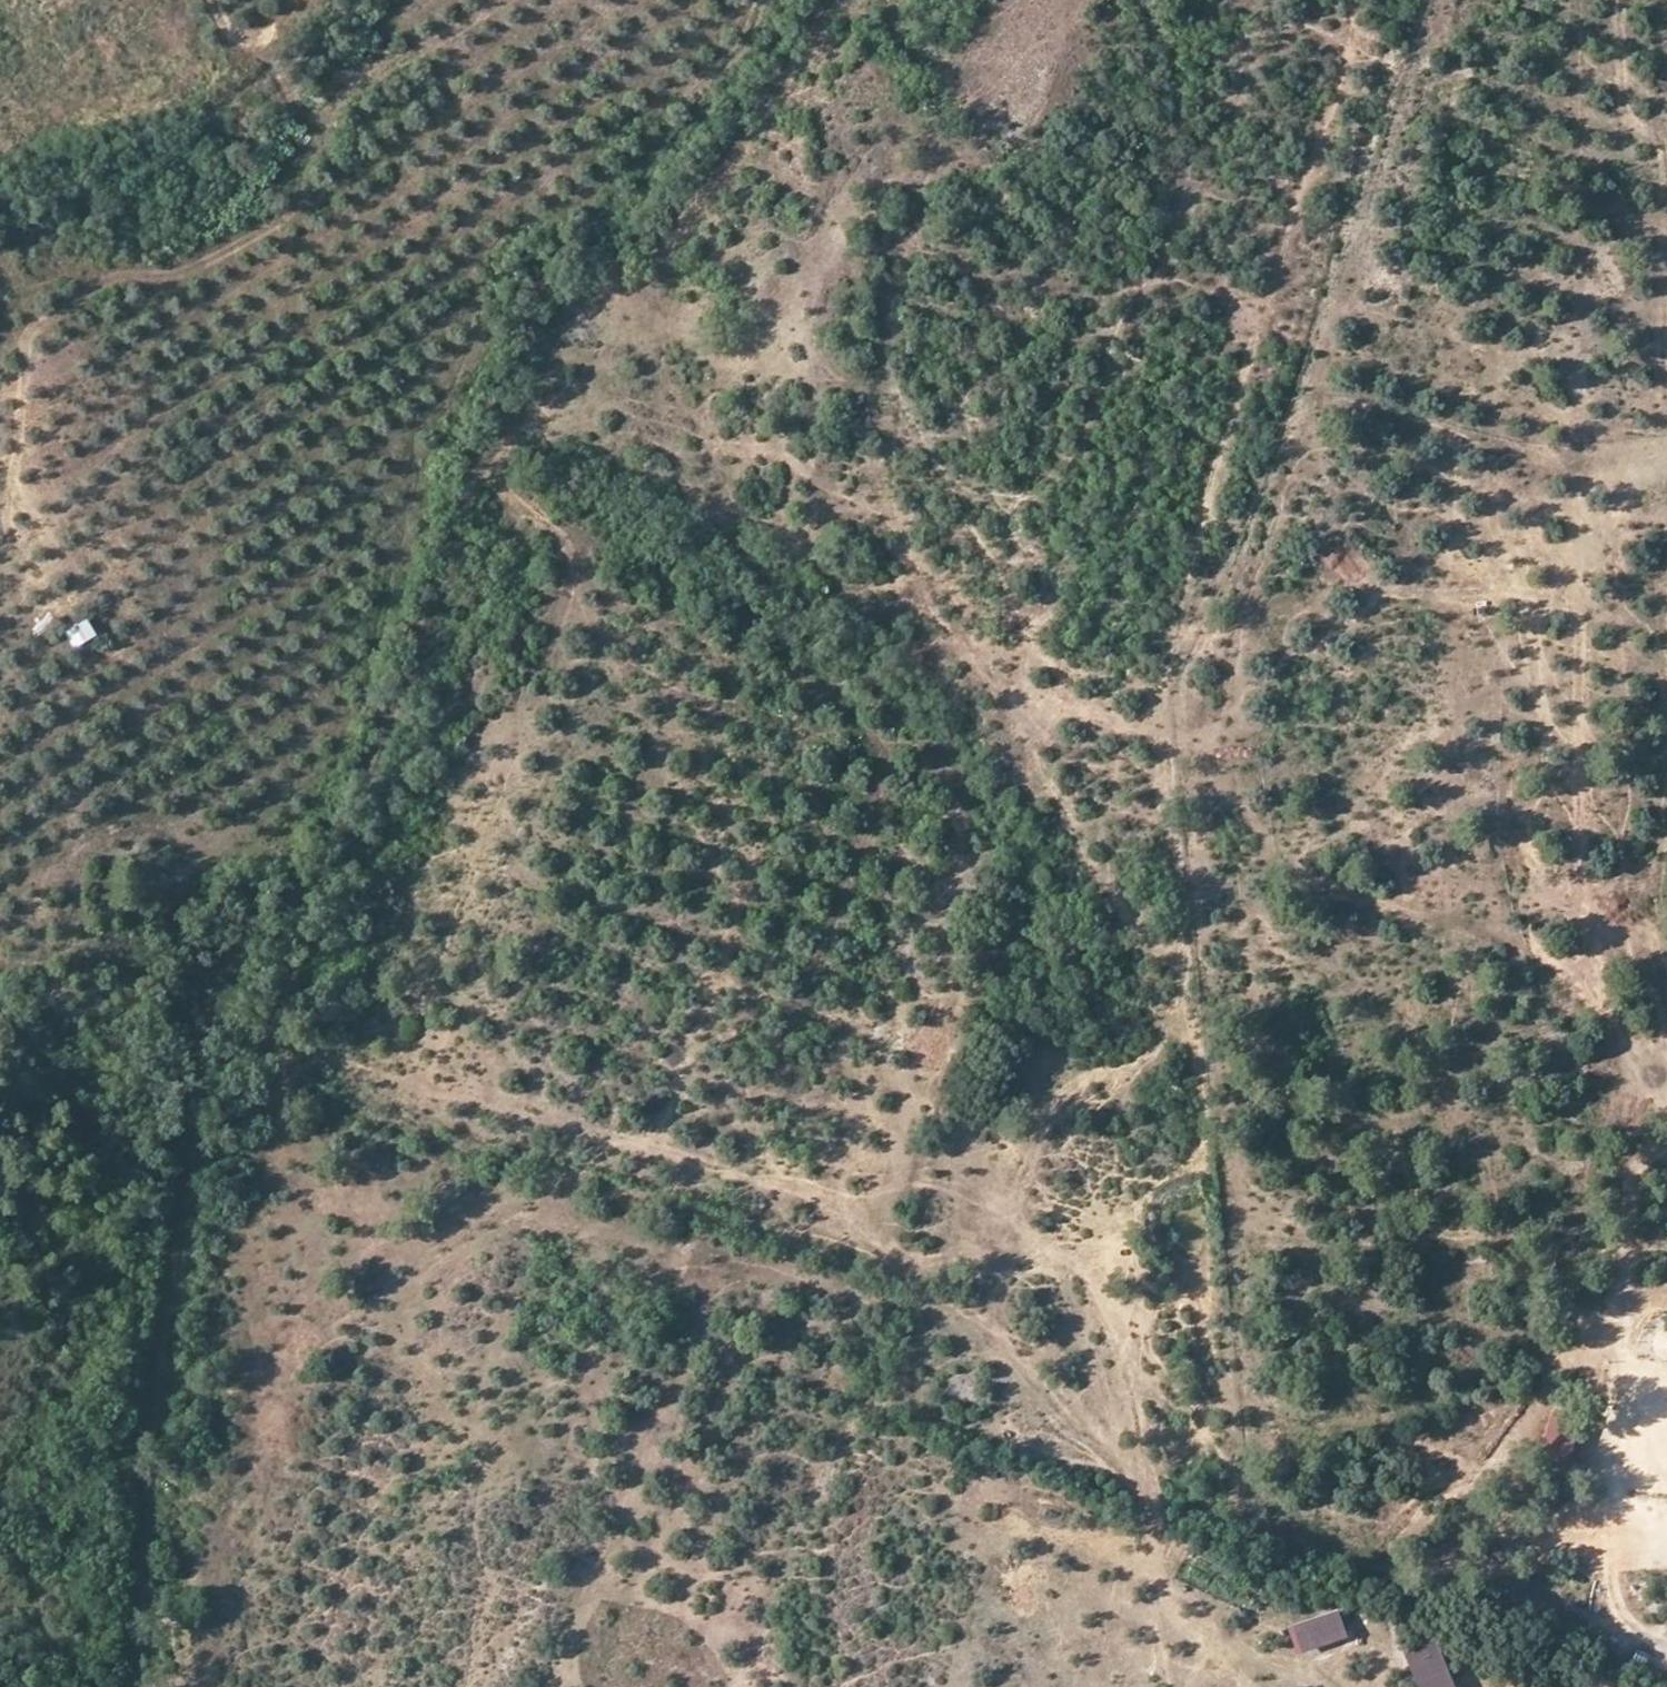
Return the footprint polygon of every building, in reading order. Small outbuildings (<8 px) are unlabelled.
[(83,611),(59,625),(70,644),(94,631),(83,611)] [(929,1028),(910,1043),(929,1065),(948,1050),(929,1028)] [(1560,1470),(1580,1413),(1552,1404),(1532,1460),(1560,1470)] [(1336,1608),(1286,1625),(1294,1650),(1345,1633),(1336,1608)] [(1402,1647),(1417,1686),(1449,1686),(1454,1685),(1435,1635),(1402,1647)]
